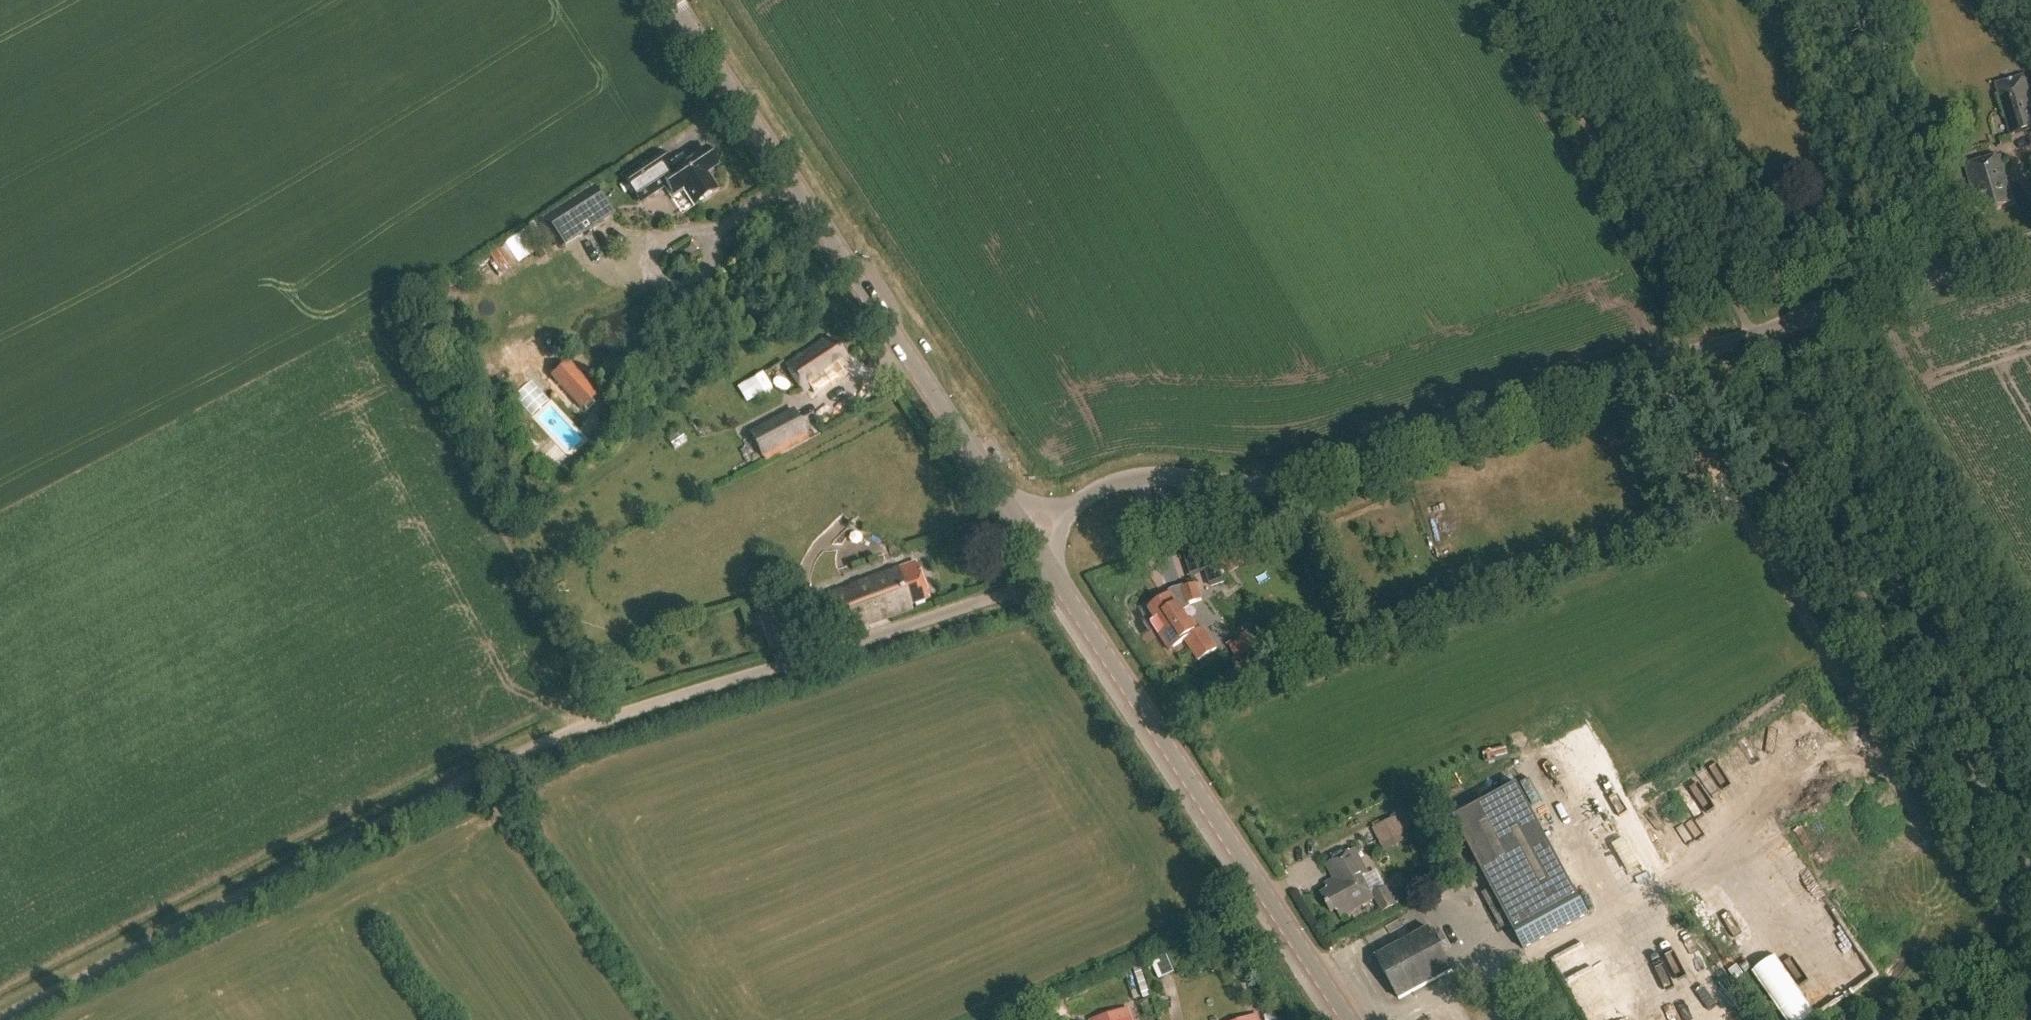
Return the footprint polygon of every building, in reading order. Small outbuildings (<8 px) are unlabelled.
[(1995,85),(2010,137),(2030,131),(2030,97),(2025,76),(1995,85)] [(706,174),(717,166),(706,148),(687,161),(684,156),(669,166),(660,152),(622,178),(640,205),(667,187),(673,196),(684,189),(695,205),(717,190),(706,174)] [(2005,172),(2001,157),(1966,166),(1977,206),(1982,205),(1984,212),(2012,204),(2004,172),(2005,172)] [(559,210),(540,223),(553,244),(557,250),(585,233),(612,215),(594,188),(567,205),(559,210)] [(690,241),(668,255),(675,267),(698,251),(690,241)] [(830,344),(827,339),(786,366),(803,393),(843,366),(840,361),(846,357),(835,341),(830,344)] [(599,394),(587,381),(569,398),(581,411),(599,394)] [(794,408),(749,433),(763,458),(808,433),(794,408)] [(1212,546),(1229,574),(1250,561),(1234,533),(1212,546)] [(929,599),(916,564),(821,599),(836,638),(913,610),(911,606),(929,599)] [(1215,565),(1204,569),(1211,589),(1227,583),(1215,565)] [(1202,601),(1197,584),(1183,589),(1184,594),(1177,596),(1174,598),(1171,593),(1148,609),(1154,619),(1150,622),(1169,652),(1186,641),(1199,662),(1218,650),(1204,628),(1200,630),(1193,619),(1190,621),(1184,612),(1192,607),(1191,605),(1202,601)] [(760,619),(772,652),(787,647),(775,614),(760,619)] [(1228,645),(1240,665),(1259,653),(1254,645),(1256,644),(1249,632),(1228,645)] [(1236,700),(1252,695),(1248,684),(1232,690),(1236,700)] [(1453,821),(1463,839),(1491,890),(1482,895),(1502,931),(1510,926),(1525,953),(1589,918),(1516,786),(1453,821)] [(1373,829),(1382,847),(1405,835),(1396,818),(1373,829)] [(1586,830),(1593,845),(1603,841),(1596,825),(1586,830)] [(1367,876),(1354,853),(1327,867),(1335,882),(1326,887),(1329,893),(1322,898),(1331,915),(1337,911),(1341,919),(1371,902),(1360,880),(1367,876)] [(1757,891),(1778,873),(1769,863),(1748,880),(1757,891)] [(1373,896),(1382,915),(1398,906),(1388,888),(1373,896)] [(1453,972),(1429,930),(1376,960),(1400,1002),(1453,972)] [(1166,954),(1151,961),(1159,980),(1174,973),(1166,954)] [(1120,1012),(1094,1019),(1123,1019),(1120,1012)]
